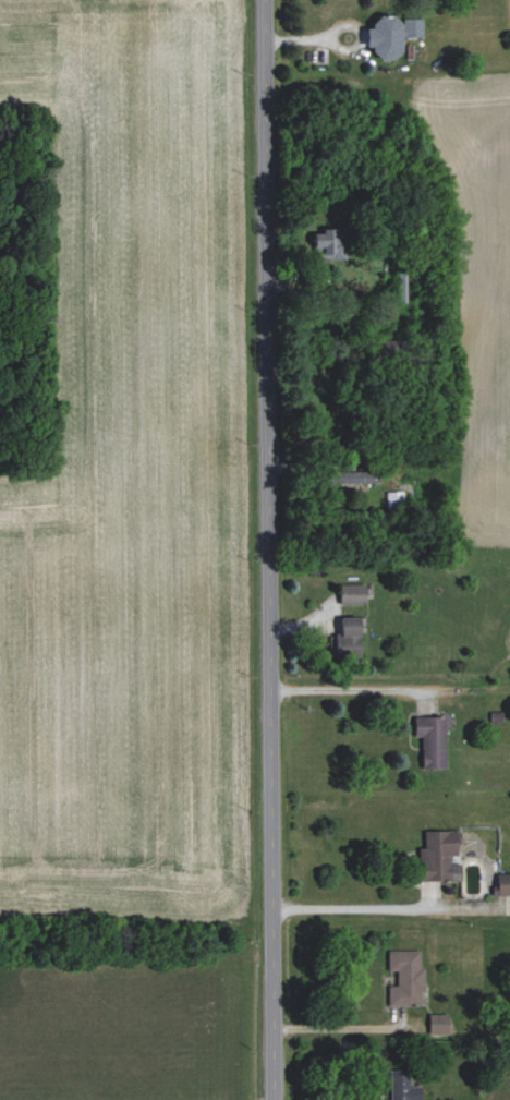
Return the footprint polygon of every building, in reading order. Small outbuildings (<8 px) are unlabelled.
[(402,37),(422,37),(423,18),(402,18),(373,17),(373,28),(366,28),(366,46),(375,47),(375,58),(402,59),(402,37)] [(315,259),(347,258),(346,230),(314,231),(315,259)] [(379,482),(379,465),(332,466),(333,483),(379,482)] [(403,508),(403,491),(387,491),(387,508),(403,508)] [(340,604),(365,604),(365,584),(339,584),(340,604)] [(340,636),(335,636),(336,658),(361,657),(359,617),(340,617),(340,636)] [(446,728),(453,728),(453,715),(414,715),(414,737),(421,736),(422,768),(446,768),(446,728)] [(424,830),(424,848),(419,848),(419,881),(461,881),(461,863),(451,863),(451,855),(459,855),(459,830),(424,830)] [(497,873),(497,895),(509,895),(509,873),(497,873)] [(387,950),(388,971),(396,971),(397,985),(388,985),(388,1005),(420,1005),(420,991),(424,991),(424,966),(420,966),(419,950),(387,950)] [(429,1034),(448,1033),(448,1013),(429,1014),(429,1034)] [(421,1086),(411,1086),(410,1068),(390,1068),(391,1099),(421,1099),(421,1086)]
